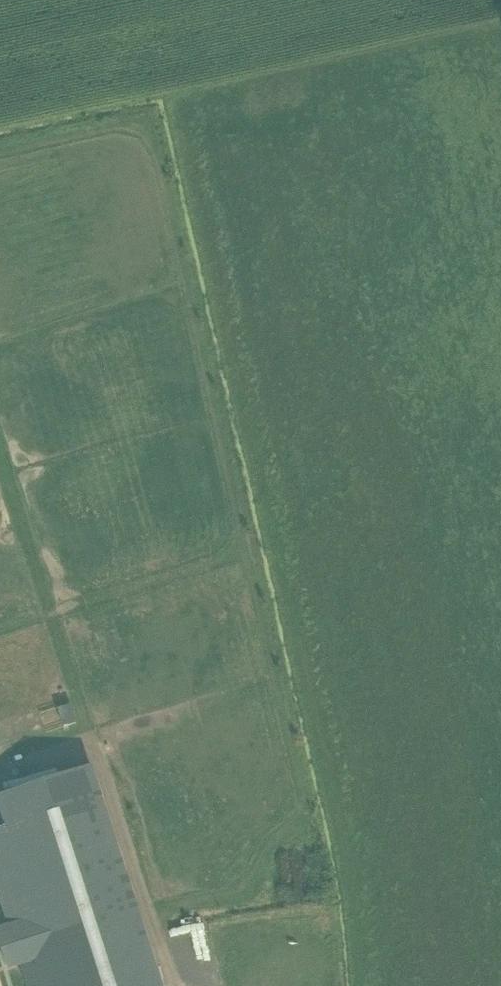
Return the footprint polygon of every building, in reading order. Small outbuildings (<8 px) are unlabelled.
[(91,765),(0,794),(0,810),(5,827),(0,829),(0,899),(28,985),(162,985),(91,765)]
